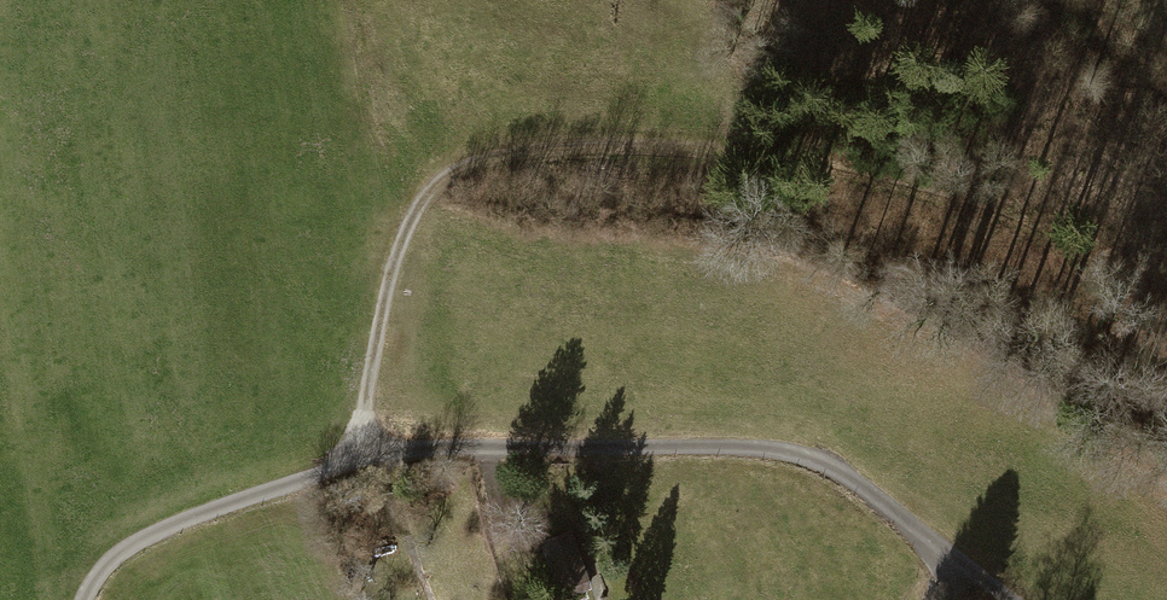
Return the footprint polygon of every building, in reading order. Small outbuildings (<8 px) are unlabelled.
[(590,530),(552,543),(564,580),(602,567),(590,530)] [(392,533),(375,536),(378,554),(396,550),(392,533)]
